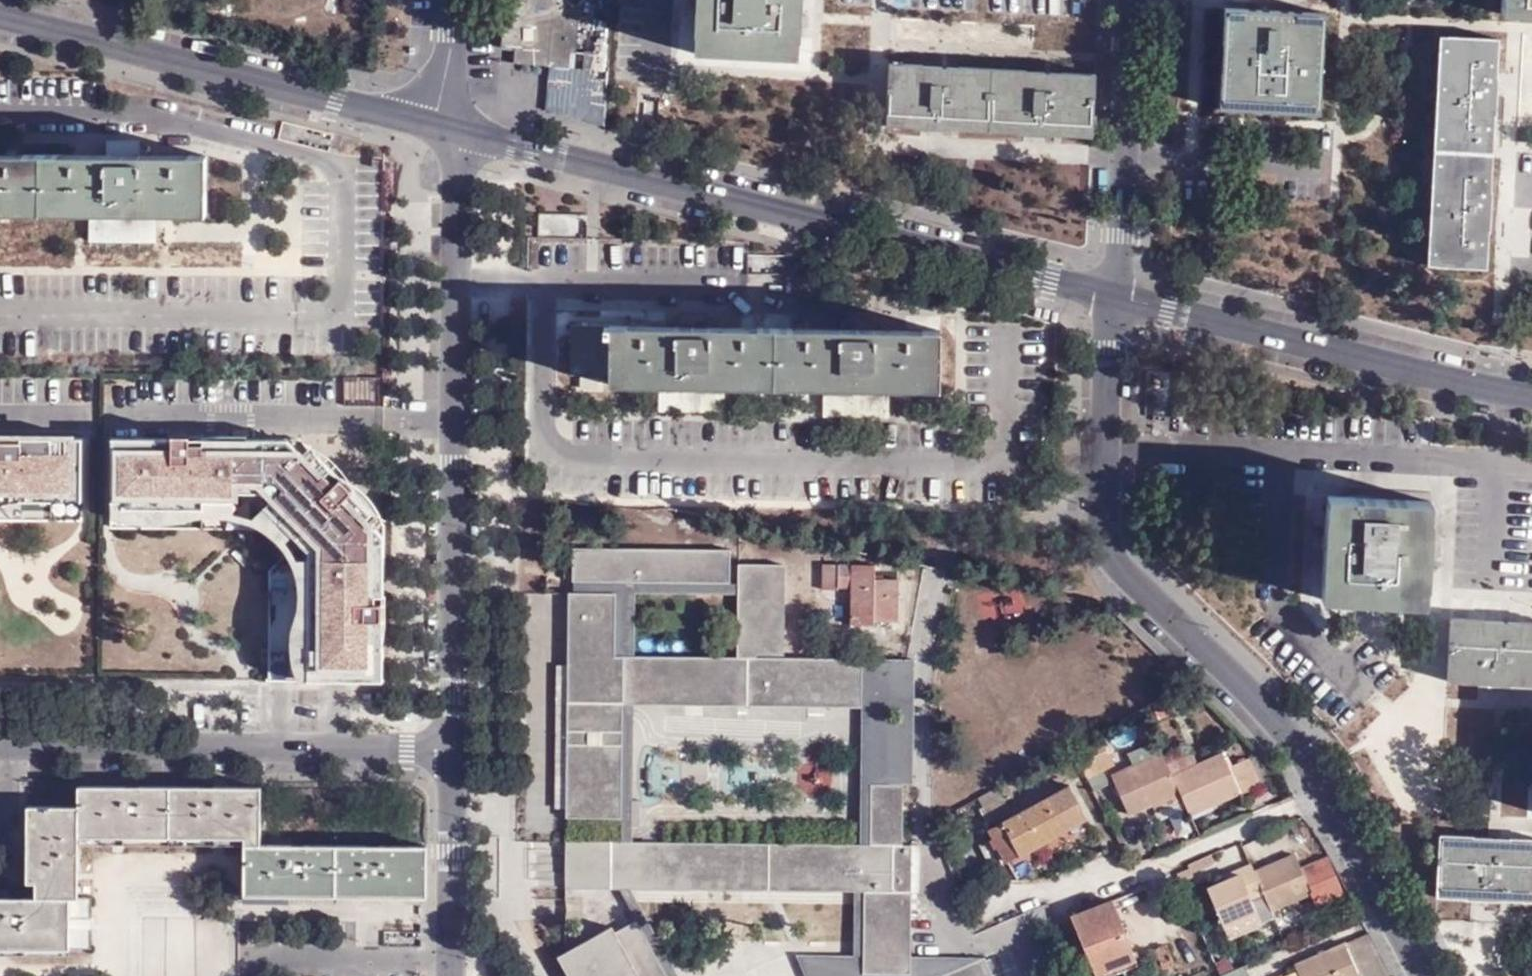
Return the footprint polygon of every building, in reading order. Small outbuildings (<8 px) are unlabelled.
[(555,76),(581,78),(581,63),(586,63),(588,15),(574,15),(574,0),(521,0),(519,32),(513,32),(512,57),(526,58),(526,64),(556,66),(555,76)] [(695,54),(797,59),(800,0),(698,0),(695,54)] [(1501,17),(1531,19),(1531,0),(1502,0),(1501,17)] [(1322,116),(1326,15),(1272,12),(1225,10),(1220,112),(1322,116)] [(1468,44),(1436,42),(1432,149),(1498,153),(1501,99),(1504,45),(1468,44)] [(524,75),(555,76),(556,66),(526,64),(524,75)] [(996,73),(890,67),(887,126),(946,130),(993,132),(996,73)] [(1099,78),(996,73),(993,132),(1040,135),(1095,137),(1099,78)] [(1498,153),(1432,149),(1426,269),(1491,273),(1495,215),(1498,153)] [(51,216),(51,152),(0,151),(0,216),(51,216)] [(133,152),(51,152),(51,216),(213,216),(212,151),(133,152)] [(545,232),(588,232),(587,213),(545,214),(545,232)] [(576,324),(575,384),(785,388),(786,325),(701,325),(576,324)] [(871,328),(786,325),(785,388),(949,392),(951,329),(871,328)] [(1152,370),(1152,413),(1175,413),(1175,370),(1152,370)] [(348,378),(348,402),(385,402),(385,378),(348,378)] [(84,518),(84,433),(14,433),(0,433),(0,519),(84,518)] [(188,441),(112,440),(111,530),(260,532),(285,558),(270,573),(268,683),(382,684),(383,604),(384,528),(346,489),(301,442),(188,441)] [(1383,499),(1329,495),(1321,599),(1426,607),(1434,503),(1383,499)] [(731,545),(572,543),(572,578),(731,579),(731,545)] [(738,589),(737,652),(635,652),(616,651),(616,588),(572,588),(569,588),(567,818),(625,819),(626,700),(638,700),(862,702),(863,658),(863,652),(785,652),(786,559),(739,559),(738,579),(738,589)] [(884,575),(832,573),(832,600),(846,601),(846,596),(864,595),(863,633),(883,634),(883,629),(902,630),(903,587),(884,587),(884,575)] [(731,579),(572,578),(572,588),(616,588),(616,651),(635,652),(636,589),(738,589),(738,579),(731,579)] [(1030,618),(1018,581),(975,595),(987,632),(1030,618)] [(1454,620),(1451,683),(1506,686),(1531,687),(1531,624),(1454,620)] [(863,658),(862,702),(861,839),(903,840),(904,784),(914,784),(915,659),(863,658)] [(637,796),(638,700),(626,700),(625,819),(625,837),(636,837),(636,823),(645,823),(645,796),(637,796)] [(1117,764),(1102,735),(1077,748),(1092,778),(1108,769),(1117,764)] [(1226,753),(1175,774),(1163,753),(1118,773),(1134,808),(1182,786),(1194,810),(1244,788),(1245,791),(1264,784),(1251,757),(1233,765),(1226,753)] [(1108,769),(1092,778),(1098,789),(1114,780),(1108,769)] [(84,784),(84,807),(83,836),(173,838),(173,785),(122,785),(84,784)] [(996,823),(994,824),(1010,857),(1087,816),(1071,784),(1019,811),(996,823)] [(218,785),(173,785),(173,838),(247,839),(264,839),(264,785),(218,785)] [(1019,811),(1012,797),(992,807),(991,805),(988,807),(996,823),(1019,811)] [(39,881),(39,894),(83,894),(83,836),(84,807),(29,807),(29,844),(29,881),(39,881)] [(1442,835),(1440,898),(1472,899),(1472,904),(1488,904),(1503,905),(1503,901),(1531,902),(1531,841),(1511,840),(1511,844),(1476,843),(1476,836),(1442,835)] [(633,885),(854,887),(864,887),(863,970),(912,970),(912,951),(912,887),(913,841),(903,840),(861,839),(636,837),(625,837),(566,837),(566,884),(617,885),(633,885)] [(264,839),(247,839),(246,890),(337,892),(338,841),(294,840),(264,839)] [(430,843),(338,841),(337,892),(381,893),(429,894),(430,843)] [(1303,865),(1298,851),(1253,870),(1249,862),(1236,868),(1238,872),(1206,885),(1223,923),(1257,909),(1252,896),(1264,891),(1270,908),(1314,891),(1303,865)] [(1331,854),(1303,865),(1314,891),(1319,904),(1346,893),(1331,854)] [(633,885),(617,885),(635,917),(638,915),(671,975),(683,975),(633,885)] [(854,887),(853,950),(796,949),(807,975),(930,975),(933,975),(942,971),(985,952),(912,951),(912,970),(863,970),(864,887),(854,887)] [(1258,912),(1270,908),(1264,891),(1252,896),(1257,909),(1258,912)] [(5,957),(72,957),(72,947),(83,947),(83,894),(39,894),(0,894),(0,957),(5,957)] [(1070,914),(1098,975),(1138,956),(1112,897),(1070,914)] [(558,952),(571,975),(671,975),(638,915),(635,917),(616,928),(613,922),(558,952)] [(1348,936),(1364,975),(1383,975),(1393,972),(1369,927),(1348,936)] [(1348,936),(1296,957),(1299,965),(1272,975),(1363,975),(1364,975),(1348,936)] [(1170,944),(1158,948),(1165,969),(1178,964),(1170,944)] [(942,971),(944,975),(995,975),(985,952),(942,971)] [(1248,959),(1223,970),(1226,975),(1252,975),(1254,975),(1248,959)]
